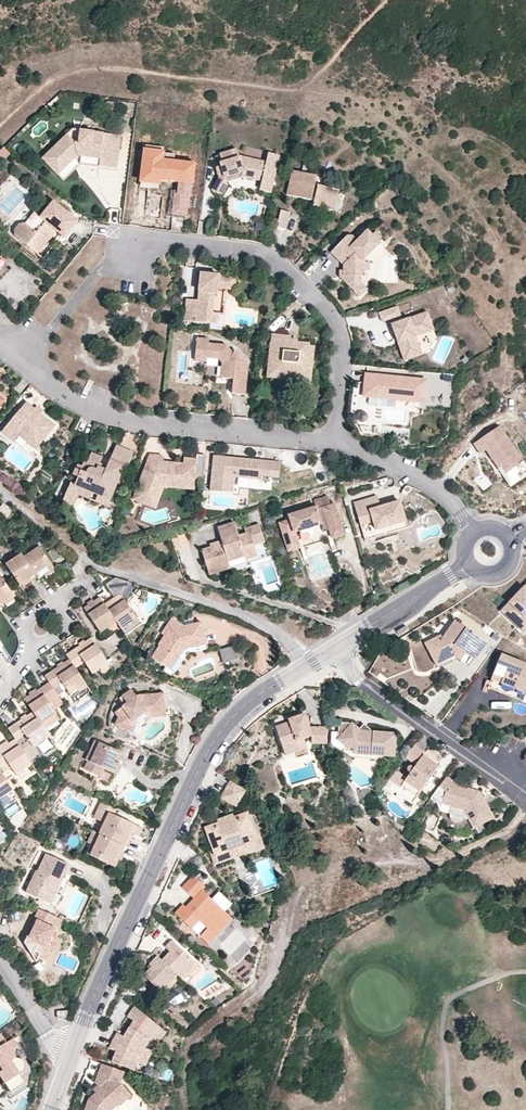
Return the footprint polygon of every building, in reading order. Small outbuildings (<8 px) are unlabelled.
[(119,103),(109,102),(107,114),(117,115),(119,103)] [(79,143),(81,131),(73,130),(67,135),(75,143),(79,143)] [(120,136),(81,131),(79,143),(75,143),(67,135),(43,159),(58,175),(78,156),(101,159),(100,167),(116,169),(120,136)] [(146,144),(145,151),(164,153),(165,146),(146,144)] [(0,153),(0,158),(4,162),(11,156),(4,149),(0,153)] [(248,156),(264,159),(265,152),(250,149),(248,156)] [(244,174),(262,178),(265,166),(265,163),(239,157),(237,150),(220,154),(222,163),(221,164),(221,166),(222,171),(217,172),(219,178),(212,193),(222,198),(228,185),(227,182),(226,178),(244,174)] [(160,177),(170,178),(172,161),(175,161),(175,155),(164,153),(145,151),(141,182),(160,184),(160,177)] [(267,166),(265,166),(262,178),(264,179),(261,192),(272,194),(281,157),(270,155),(267,166)] [(197,164),(175,161),(172,161),(170,178),(169,182),(179,183),(178,193),(175,193),(172,215),(187,216),(189,196),(191,196),(192,184),(194,185),(197,164)] [(317,177),(293,171),(287,195),(311,201),(312,198),(315,199),(314,202),(313,206),(334,211),(339,191),(319,186),(317,191),(314,190),(315,185),(317,180),(317,177)] [(244,174),(226,178),(227,182),(243,178),(244,174)] [(261,182),(262,178),(244,174),(243,178),(261,182)] [(65,239),(78,224),(54,203),(42,218),(36,213),(26,225),(19,225),(15,231),(15,237),(37,255),(52,237),(49,234),(54,229),(57,232),(63,237),(65,239)] [(286,230),(290,213),(281,210),(277,228),(286,230)] [(348,236),(331,253),(344,266),(344,271),(344,281),(354,291),(361,283),(363,275),(368,273),(369,264),(368,263),(365,260),(382,244),(379,241),(383,237),(377,231),(374,235),(369,230),(359,241),(354,236),(348,236)] [(63,237),(57,232),(52,237),(37,255),(43,260),(63,237)] [(384,246),(382,244),(365,260),(368,263),(384,246)] [(227,289),(228,276),(208,274),(200,280),(198,300),(187,299),(185,321),(212,324),(215,293),(218,293),(218,288),(227,289)] [(236,277),(228,276),(227,289),(218,288),(218,293),(215,293),(212,324),(217,324),(218,314),(224,315),(226,299),(235,290),(236,277)] [(368,290),(361,283),(354,291),(360,298),(368,290)] [(401,316),(397,307),(379,313),(382,322),(401,316)] [(427,313),(391,326),(393,333),(395,332),(397,337),(395,338),(404,362),(422,356),(416,338),(429,333),(432,326),(427,313)] [(291,337),(273,335),(272,343),(271,343),(269,369),(278,370),(277,377),(303,379),(304,367),(313,367),(315,347),(309,346),(309,344),(298,343),(297,342),(297,345),(290,344),(291,339),(291,337)] [(234,355),(226,346),(209,344),(209,340),(197,339),(195,361),(207,362),(207,358),(219,359),(226,367),(222,371),(221,378),(234,379),(232,394),(245,395),(248,366),(236,352),(234,355)] [(311,383),(313,367),(304,367),(303,379),(277,377),(278,370),(269,369),(268,378),(311,383)] [(426,382),(367,376),(366,385),(368,385),(366,398),(424,404),(426,382)] [(55,426),(26,403),(1,433),(13,443),(18,437),(22,433),(39,446),(55,426)] [(358,409),(355,418),(364,421),(367,412),(358,409)] [(500,423),(474,441),(481,450),(486,447),(499,465),(502,463),(507,470),(517,464),(523,473),(525,471),(525,461),(500,423)] [(35,450),(39,446),(22,433),(18,437),(35,450)] [(100,463),(102,458),(91,453),(87,463),(84,462),(83,466),(78,464),(74,475),(78,477),(75,485),(92,493),(99,495),(105,492),(107,488),(112,485),(116,486),(119,485),(121,480),(119,477),(120,475),(117,474),(120,466),(124,468),(127,469),(134,453),(116,446),(107,467),(106,471),(98,467),(100,463)] [(203,479),(205,455),(197,455),(197,460),(186,459),(185,464),(171,463),(171,468),(165,468),(163,462),(161,456),(151,455),(146,467),(152,469),(151,471),(144,473),(133,500),(145,504),(150,490),(162,487),(170,484),(188,486),(189,478),(203,479)] [(211,491),(233,494),(235,477),(263,480),(263,476),(280,478),(281,463),(236,458),(235,463),(213,461),(211,491)] [(502,463),(499,465),(504,472),(507,470),(502,463)] [(511,484),(525,475),(523,473),(517,464),(507,470),(504,472),(511,484)] [(92,493),(75,485),(70,483),(63,501),(74,506),(79,494),(90,499),(92,493)] [(107,507),(116,486),(112,485),(107,488),(105,492),(99,495),(96,502),(107,507)] [(156,508),(163,490),(162,487),(150,490),(145,504),(156,508)] [(317,507),(318,510),(331,506),(328,496),(315,500),(317,507)] [(378,496),(354,504),(361,528),(375,524),(377,533),(407,524),(400,502),(381,508),(378,496)] [(290,520),(279,523),(286,544),(298,541),(295,533),(322,525),(327,523),(330,531),(332,539),(344,535),(335,505),(331,506),(318,510),(317,507),(289,515),(290,520)] [(246,534),(239,536),(235,523),(217,528),(221,541),(217,543),(219,548),(211,550),(211,548),(202,551),(207,566),(216,563),(218,569),(230,565),(228,562),(244,557),(245,560),(257,557),(254,545),(265,542),(259,524),(245,529),(246,534)] [(185,534),(172,538),(177,553),(190,549),(185,534)] [(298,541),(286,544),(288,552),(300,548),(298,541)] [(44,570),(52,564),(54,563),(39,543),(24,553),(37,570),(39,574),(44,570)] [(37,570),(24,553),(22,550),(7,561),(21,581),(23,580),(31,574),(37,570)] [(218,569),(216,563),(207,566),(210,576),(231,569),(230,565),(218,569)] [(55,568),(52,564),(44,570),(47,573),(55,568)] [(13,595),(15,593),(0,571),(0,572),(0,603),(0,604),(6,600),(13,595)] [(31,574),(23,580),(26,583),(34,578),(31,574)] [(118,595),(121,592),(134,582),(115,576),(105,584),(113,593),(115,592),(118,595)] [(116,596),(107,604),(120,620),(125,627),(139,615),(121,592),(118,595),(116,596)] [(506,612),(519,625),(525,617),(525,592),(506,612)] [(16,598),(13,595),(6,600),(8,604),(16,598)] [(120,620),(107,604),(101,597),(86,608),(105,632),(120,620)] [(143,620),(139,615),(125,627),(129,632),(143,620)] [(491,639),(461,617),(448,634),(436,641),(442,652),(460,643),(471,650),(479,656),(491,639)] [(176,631),(180,624),(171,619),(162,633),(165,635),(160,644),(161,645),(153,657),(168,666),(176,655),(180,657),(186,649),(205,645),(200,624),(184,627),(183,626),(179,633),(176,631)] [(447,631),(431,639),(442,661),(459,652),(461,654),(466,657),(471,650),(460,643),(442,652),(436,641),(448,634),(447,631)] [(74,649),(83,661),(91,673),(98,667),(104,674),(112,668),(88,639),(74,649)] [(232,644),(220,649),(224,662),(237,657),(232,644)] [(63,657),(66,661),(72,668),(83,661),(74,649),(63,657)] [(506,651),(498,671),(508,675),(506,680),(525,689),(525,660),(506,651)] [(176,655),(168,666),(168,667),(173,669),(180,657),(176,655)] [(85,685),(72,668),(66,661),(44,676),(49,682),(55,691),(63,685),(68,691),(70,695),(85,685)] [(498,671),(492,684),(525,698),(525,689),(508,681),(506,680),(508,675),(498,671)] [(57,694),(55,691),(49,682),(24,699),(32,710),(41,723),(56,712),(48,700),(57,694)] [(63,685),(55,691),(57,694),(60,697),(68,691),(63,685)] [(163,695),(138,697),(137,698),(131,691),(122,698),(128,705),(125,707),(116,714),(120,718),(116,726),(130,732),(134,722),(142,716),(140,713),(144,710),(148,715),(165,713),(163,695)] [(41,723),(32,710),(7,727),(15,738),(17,741),(25,735),(33,746),(49,735),(41,723)] [(165,717),(165,713),(148,715),(144,719),(146,722),(151,718),(165,717)] [(296,719),(290,721),(277,727),(285,750),(299,744),(298,741),(304,739),(312,736),(312,743),(327,743),(327,726),(309,727),(304,713),(295,717),(296,719)] [(134,722),(130,732),(134,733),(138,723),(144,719),(142,716),(134,722)] [(373,726),(365,719),(361,725),(366,728),(367,727),(373,726)] [(361,725),(351,720),(338,720),(339,731),(344,731),(339,738),(357,750),(359,747),(373,746),(377,750),(394,749),(397,746),(396,726),(373,726),(367,727),(366,728),(361,725)] [(17,741),(15,738),(0,748),(0,765),(7,760),(16,774),(32,763),(17,741)] [(40,753),(53,746),(49,738),(36,745),(40,753)] [(95,739),(90,750),(95,752),(90,761),(88,760),(83,769),(98,776),(102,767),(115,773),(117,773),(118,773),(120,771),(122,769),(122,767),(121,764),(120,762),(118,760),(119,757),(116,756),(118,749),(95,739)] [(309,749),(304,739),(298,741),(299,744),(285,750),(288,756),(309,749)] [(429,746),(419,739),(410,751),(419,758),(418,759),(415,760),(414,760),(412,763),(411,766),(412,769),(407,775),(423,786),(442,760),(427,751),(429,746)] [(444,757),(429,746),(427,751),(442,760),(444,757)] [(90,750),(85,759),(88,760),(90,761),(95,752),(90,750)] [(0,769),(0,797),(13,788),(0,769)] [(393,770),(390,781),(400,784),(403,774),(393,770)] [(454,775),(448,770),(440,781),(449,787),(446,795),(452,801),(466,805),(477,825),(497,815),(486,794),(481,792),(481,791),(475,788),(475,785),(461,780),(463,772),(457,771),(454,775)] [(423,786),(407,775),(403,780),(419,792),(423,786)] [(231,779),(221,795),(236,804),(245,788),(231,779)] [(482,787),(475,785),(475,788),(481,791),(481,792),(486,794),(482,787)] [(117,807),(101,800),(93,816),(102,821),(107,810),(114,813),(117,807)] [(5,810),(9,816),(20,809),(16,802),(5,810)] [(91,804),(87,802),(82,814),(85,816),(91,804)] [(250,809),(245,810),(254,835),(243,839),(245,844),(231,850),(229,844),(216,849),(212,837),(207,839),(216,861),(263,844),(250,809)] [(107,810),(102,821),(104,822),(100,833),(101,834),(125,844),(131,831),(139,834),(143,826),(114,813),(107,810)] [(245,810),(245,811),(233,815),(232,811),(219,815),(220,820),(207,825),(212,837),(216,849),(229,844),(231,850),(245,844),(243,839),(254,835),(245,810)] [(125,844),(101,834),(97,844),(93,842),(88,853),(108,861),(117,857),(123,859),(126,852),(124,851),(126,844),(125,844)] [(39,872),(38,871),(28,893),(50,903),(60,881),(64,883),(72,865),(48,853),(39,872)] [(210,898),(202,890),(205,887),(193,876),(182,888),(194,899),(190,903),(192,905),(188,909),(186,907),(183,905),(175,914),(200,937),(208,929),(211,932),(227,915),(225,912),(210,898)] [(60,881),(50,903),(54,905),(64,883),(60,881)] [(39,959),(44,961),(44,960),(48,958),(50,951),(50,947),(51,947),(49,946),(56,931),(59,932),(64,919),(40,908),(35,922),(38,923),(31,938),(29,937),(26,943),(37,963),(39,959)] [(232,919),(227,915),(211,932),(208,929),(200,937),(208,945),(232,919)] [(194,961),(170,939),(163,947),(168,951),(166,953),(159,947),(155,947),(151,952),(155,953),(156,955),(177,974),(180,976),(194,961)] [(51,947),(50,947),(50,951),(48,958),(44,960),(44,961),(47,962),(54,948),(51,947)] [(177,974),(156,955),(149,963),(151,966),(143,975),(161,992),(177,974)] [(196,963),(194,961),(180,976),(182,979),(187,973),(196,963)] [(191,976),(187,973),(182,979),(183,979),(186,982),(191,976)] [(180,976),(177,974),(161,992),(164,994),(180,976)] [(151,1041),(162,1027),(135,1007),(130,1014),(136,1020),(130,1027),(151,1041)] [(151,1041),(130,1027),(122,1037),(115,1033),(111,1040),(141,1055),(151,1041)] [(162,1027),(151,1041),(159,1046),(169,1032),(162,1027)] [(2,1031),(0,1032),(0,1063),(3,1068),(0,1070),(0,1073),(11,1091),(26,1082),(21,1073),(25,1070),(27,1063),(23,1057),(17,1056),(13,1049),(19,1044),(14,1036),(8,1040),(2,1031)] [(135,1071),(141,1055),(111,1040),(108,1049),(115,1052),(111,1062),(135,1071)] [(159,1046),(151,1041),(141,1055),(149,1060),(159,1046)] [(26,1056),(19,1044),(13,1049),(17,1056),(23,1057),(26,1056)] [(143,1074),(149,1060),(141,1055),(135,1071),(143,1074)] [(123,1072),(104,1065),(96,1084),(98,1086),(102,1090),(98,1094),(91,1101),(87,1109),(113,1109),(120,1104),(122,1106),(132,1095),(119,1082),(123,1072)] [(102,1090),(98,1086),(94,1090),(98,1094),(102,1090)]
